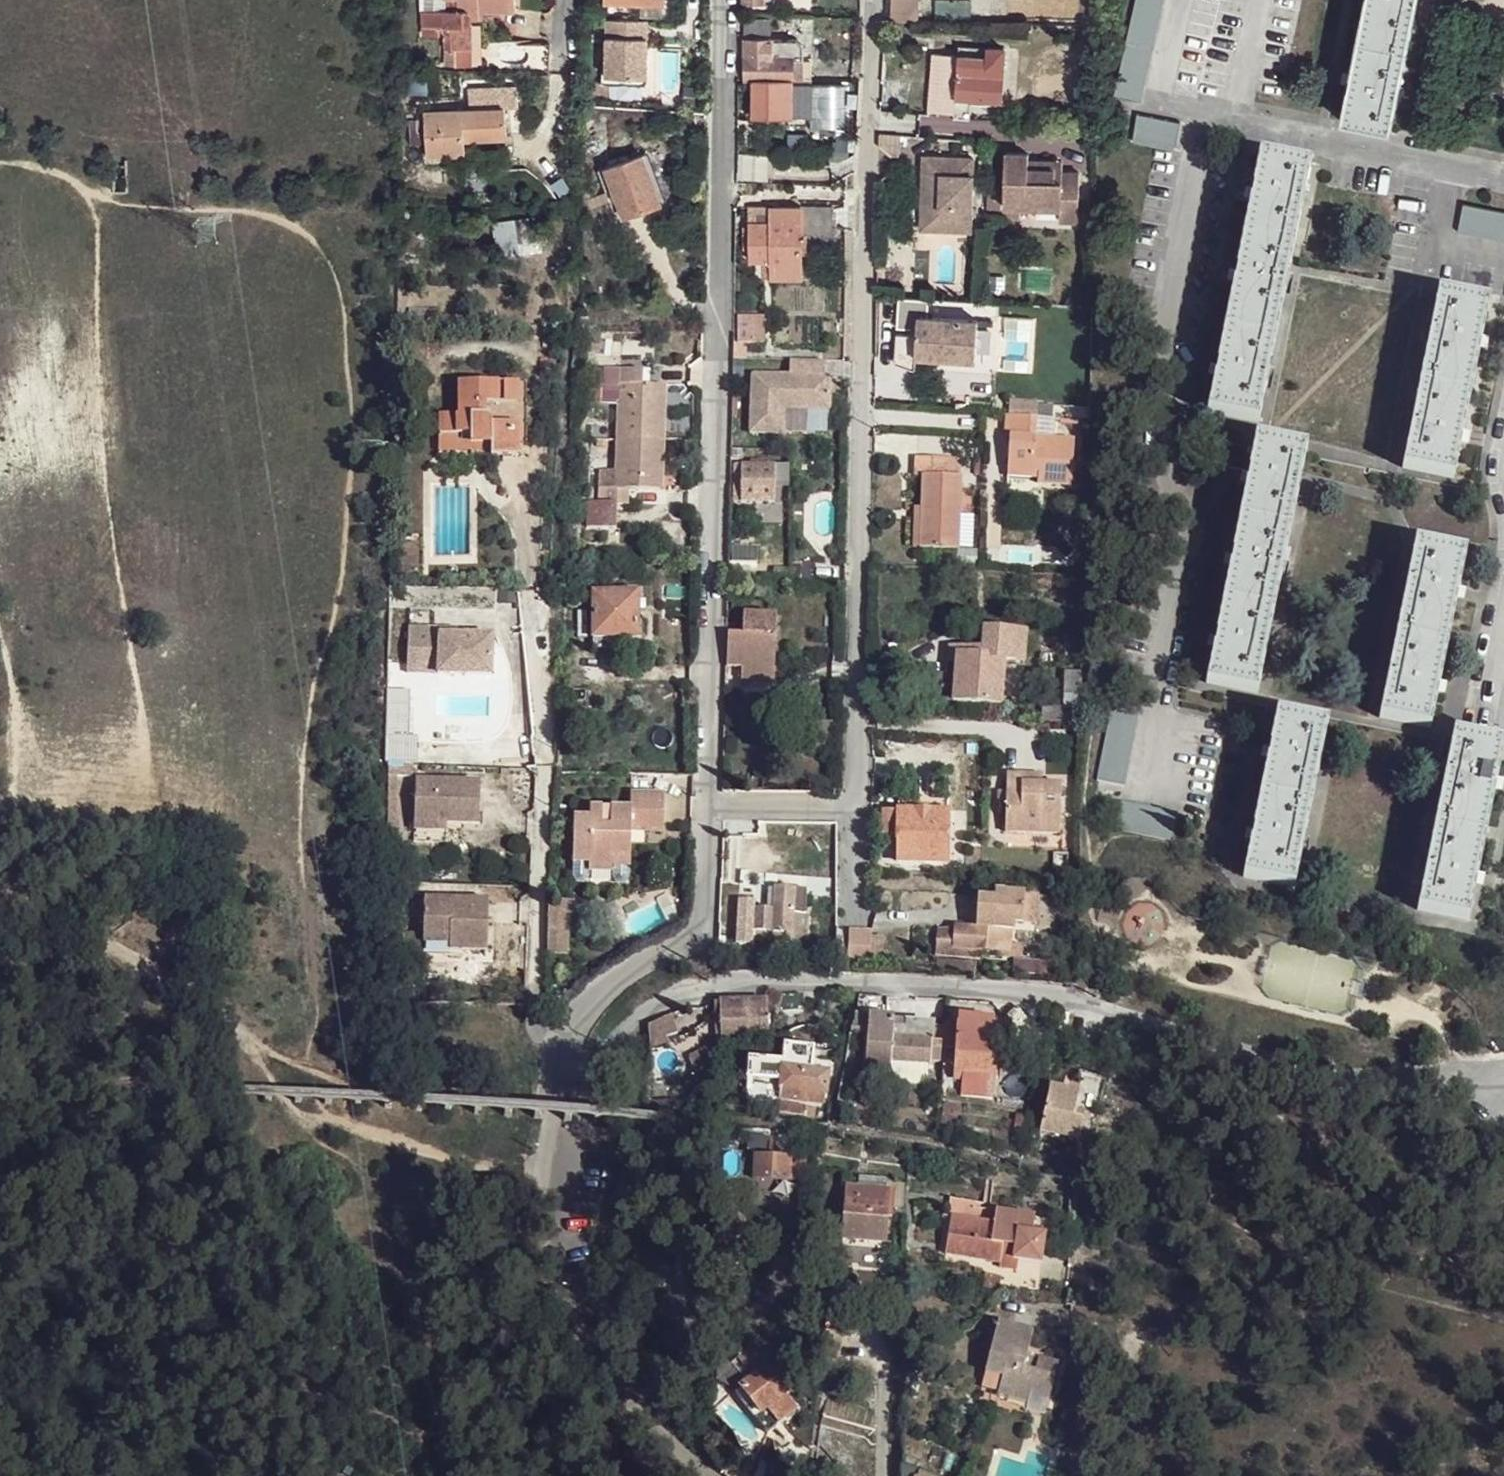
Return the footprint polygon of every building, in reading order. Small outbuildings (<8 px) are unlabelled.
[(445,49),(460,48),(471,48),(471,25),(473,22),(474,20),(479,19),(479,11),(497,11),(497,5),(515,5),(515,0),(444,0),(445,10),(421,10),(422,26),(444,26),(445,49)] [(890,22),(917,22),(917,0),(890,0),(890,22)] [(1030,9),(1063,10),(1063,9),(1063,0),(1030,0),(1030,9)] [(1063,9),(1076,10),(1077,0),(1063,0),(1063,9)] [(1114,97),(1142,103),(1164,0),(1136,0),(1114,97)] [(1418,0),(1364,0),(1357,37),(1408,48),(1418,0)] [(745,18),(745,34),(772,34),(772,19),(745,18)] [(630,20),(607,19),(606,79),(646,80),(647,38),(647,20),(630,20)] [(1357,37),(1340,120),(1391,130),(1408,48),(1357,37)] [(745,39),(745,80),(753,79),(793,79),(793,59),(803,59),(804,46),(798,39),(745,39)] [(933,52),(928,111),(955,113),(971,115),(972,99),(1001,101),(1005,48),(989,47),(959,45),(959,53),(933,52)] [(445,49),(445,60),(460,60),(460,48),(445,49)] [(753,79),(752,118),(793,117),(793,84),(793,79),(753,79)] [(811,84),(793,84),(793,117),(811,117),(811,84)] [(424,113),(427,157),(465,155),(464,140),(507,138),(505,107),(424,113)] [(1179,125),(1135,116),(1131,138),(1175,146),(1179,125)] [(408,120),(410,145),(423,144),(422,119),(408,120)] [(1006,153),(1004,207),(1035,208),(1035,203),(1060,204),(1060,221),(1078,222),(1080,173),(1062,172),(1062,170),(1028,168),(1029,161),(1029,154),(1006,153)] [(606,168),(624,218),(662,203),(643,154),(606,168)] [(742,154),(741,179),(768,181),(769,154),(742,154)] [(1259,154),(1243,236),(1294,247),(1310,166),(1259,154)] [(933,205),(933,230),(971,231),(973,158),(923,156),(922,193),(940,194),(940,205),(933,205)] [(1029,161),(1028,168),(1062,170),(1063,162),(1029,161)] [(922,193),(921,229),(933,230),(933,205),(940,205),(940,194),(922,193)] [(1458,231),(1503,241),(1503,212),(1463,204),(1458,231)] [(749,222),(749,261),(763,261),(772,261),(772,278),(802,278),(802,242),(834,241),(834,206),(801,207),(771,207),(771,222),(749,222)] [(749,207),(749,222),(771,222),(771,207),(749,207)] [(493,224),(499,257),(541,250),(536,216),(493,224)] [(1275,341),(1294,247),(1243,236),(1224,330),(1275,341)] [(772,261),(763,261),(763,278),(772,278),(772,261)] [(1438,291),(1419,385),(1470,396),(1489,302),(1438,291)] [(897,333),(895,363),(916,370),(916,357),(975,360),(978,320),(928,317),(929,299),(899,298),(897,328),(911,328),(911,334),(897,333)] [(737,316),(737,342),(741,342),(750,342),(751,316),(737,316)] [(751,316),(750,342),(764,343),(764,316),(751,316)] [(1224,330),(1207,412),(1258,422),(1275,341),(1224,330)] [(732,342),(732,357),(741,357),(741,342),(737,342),(732,342)] [(788,375),(751,374),(748,431),(781,433),(783,408),(827,411),(829,377),(823,377),(824,361),(789,360),(788,375)] [(586,502),(586,528),(616,529),(617,502),(629,503),(629,488),(660,489),(664,385),(642,385),(643,370),(603,368),(603,383),(619,384),(615,487),(602,488),(601,502),(586,502)] [(438,415),(439,433),(471,433),(471,444),(492,443),(492,452),(492,455),(518,456),(518,424),(492,424),(492,422),(492,421),(490,419),(489,417),(487,416),(484,416),(485,404),(518,404),(518,383),(460,383),(460,414),(438,415)] [(1419,385),(1403,467),(1454,477),(1470,396),(1419,385)] [(1016,403),(1015,415),(1037,416),(1037,404),(1016,403)] [(1010,436),(1008,469),(1038,472),(1038,478),(1038,483),(1071,485),(1074,439),(1036,437),(1035,433),(1037,416),(1015,415),(1006,414),(1005,436),(1010,436)] [(1037,416),(1035,433),(1054,434),(1055,417),(1037,416)] [(439,433),(439,452),(492,452),(492,443),(471,444),(471,433),(439,433)] [(1255,438),(1239,519),(1290,529),(1307,448),(1255,438)] [(921,507),(920,547),(959,549),(961,476),(949,476),(950,458),(914,457),(914,475),(923,475),(921,507)] [(775,503),(775,465),(742,464),(741,502),(775,503)] [(775,465),(775,503),(782,503),(783,465),(775,465)] [(1008,469),(1008,477),(1038,478),(1038,472),(1008,469)] [(913,507),(912,547),(920,547),(921,507),(913,507)] [(1239,519),(1222,601),(1274,611),(1290,529),(1239,519)] [(1415,541),(1396,635),(1447,646),(1466,552),(1415,541)] [(753,560),(754,553),(739,552),(739,566),(753,560)] [(592,625),(592,637),(638,637),(639,592),(593,592),(592,625)] [(1222,601),(1206,683),(1257,693),(1274,611),(1222,601)] [(728,633),(727,666),(742,666),(741,682),(774,684),(774,668),(767,668),(769,635),(775,636),(776,615),(743,613),(742,634),(738,634),(739,624),(729,623),(728,633)] [(573,625),(573,648),(592,648),(592,637),(592,625),(573,625)] [(439,628),(407,626),(405,663),(436,664),(436,674),(490,675),(491,635),(455,634),(438,634),(439,628)] [(954,662),(951,699),(1003,704),(1006,660),(1024,661),(1026,633),(984,630),(982,657),(956,655),(956,647),(949,647),(948,661),(954,662)] [(1396,635),(1379,717),(1430,728),(1447,646),(1396,635)] [(592,637),(592,648),(638,648),(638,637),(592,637)] [(1041,654),(1041,662),(1051,663),(1051,655),(1041,654)] [(948,661),(944,699),(951,699),(954,662),(948,661)] [(436,664),(405,663),(405,673),(436,674),(436,664)] [(1065,673),(1064,709),(1080,710),(1081,673),(1065,673)] [(1042,706),(1041,723),(1059,724),(1060,706),(1042,706)] [(1111,711),(1097,782),(1126,787),(1140,716),(1111,711)] [(1276,713),(1260,794),(1311,804),(1328,723),(1276,713)] [(1434,827),(1485,838),(1503,744),(1503,743),(1453,733),(1434,827)] [(399,763),(388,762),(387,775),(399,775),(408,776),(409,763),(399,763)] [(1005,806),(1005,832),(1060,833),(1061,785),(1041,784),(1035,784),(1035,775),(1006,774),(1006,791),(1005,806)] [(416,780),(415,820),(447,821),(447,823),(479,824),(480,781),(416,780)] [(997,791),(997,806),(1005,806),(1006,791),(997,791)] [(574,819),(573,863),(591,863),(591,867),(613,868),(630,869),(631,831),(663,831),(664,794),(630,794),(631,810),(590,809),(591,819),(574,819)] [(1260,794),(1243,876),(1295,887),(1311,804),(1260,794)] [(899,795),(898,811),(947,812),(947,796),(899,795)] [(1122,801),(1116,830),(1172,842),(1178,813),(1122,801)] [(898,834),(897,861),(947,862),(947,812),(898,811),(883,811),(882,834),(898,834)] [(415,820),(414,831),(446,831),(447,823),(447,821),(415,820)] [(1434,827),(1417,910),(1469,920),(1485,838),(1434,827)] [(590,876),(591,867),(591,863),(573,863),(572,875),(576,883),(585,884),(590,876)] [(630,880),(630,869),(613,868),(612,877),(617,884),(625,885),(630,880)] [(732,942),(752,944),(787,945),(787,943),(806,946),(811,913),(806,913),(807,890),(776,887),(773,909),(754,907),(756,901),(740,899),(732,942)] [(937,929),(935,953),(980,958),(981,949),(1010,951),(1011,942),(1013,923),(1023,923),(1025,894),(995,891),(994,898),(977,897),(976,926),(954,925),(953,930),(937,929)] [(1025,894),(1023,923),(1036,924),(1038,894),(1025,894)] [(424,897),(424,934),(450,934),(449,944),(449,949),(487,950),(489,900),(424,897)] [(849,931),(847,962),(867,963),(868,955),(869,937),(869,932),(866,932),(849,931)] [(424,934),(424,943),(449,944),(450,934),(424,934)] [(869,937),(868,955),(881,955),(881,938),(869,937)] [(1010,951),(1009,956),(1023,957),(1024,944),(1011,942),(1010,951)] [(937,959),(936,968),(957,970),(958,961),(937,959)] [(958,961),(957,970),(974,972),(975,962),(958,961)] [(778,995),(775,1010),(805,1008),(803,993),(778,995)] [(868,1014),(864,1074),(890,1076),(891,1059),(930,1062),(930,1061),(940,1062),(943,1024),(935,1023),(935,1022),(905,1019),(904,1026),(893,1025),(894,1019),(894,1016),(887,1015),(887,1006),(887,996),(858,996),(855,1013),(868,1014)] [(721,1015),(721,1030),(737,1029),(736,1022),(756,1022),(756,1036),(768,1035),(767,1001),(747,1002),(747,1000),(721,1000),(721,1015)] [(1002,1018),(1021,1040),(1035,1029),(1016,1006),(1002,1018)] [(958,1015),(954,1078),(962,1079),(994,1082),(995,1060),(992,1060),(994,1018),(976,1016),(958,1015)] [(648,1025),(650,1052),(665,1047),(662,1018),(648,1025)] [(747,1058),(746,1078),(781,1081),(779,1097),(822,1103),(824,1092),(826,1093),(828,1073),(811,1071),(813,1049),(798,1047),(784,1045),(782,1060),(747,1058)] [(691,1062),(695,1069),(702,1065),(698,1057),(691,1062)] [(962,1079),(961,1094),(994,1097),(994,1082),(962,1079)] [(1049,1088),(1040,1131),(1079,1139),(1083,1120),(1073,1117),(1078,1094),(1064,1091),(1049,1088)] [(779,1104),(778,1114),(816,1119),(817,1109),(805,1108),(779,1104)] [(944,1104),(940,1123),(955,1125),(957,1111),(952,1111),(953,1106),(944,1104)] [(1075,1155),(1073,1164),(1084,1166),(1086,1158),(1075,1155)] [(755,1157),(755,1179),(787,1180),(788,1158),(771,1158),(755,1157)] [(857,1177),(856,1189),(887,1191),(888,1179),(857,1177)] [(846,1187),(842,1239),(885,1243),(887,1216),(891,1216),(893,1192),(887,1191),(856,1189),(851,1188),(846,1187)] [(994,1224),(951,1217),(945,1255),(999,1263),(1003,1249),(1012,1251),(1010,1257),(1015,1258),(1038,1262),(1043,1235),(1031,1233),(1034,1215),(996,1210),(994,1224)] [(999,1263),(998,1267),(1013,1270),(1015,1258),(1010,1257),(1012,1251),(1003,1249),(999,1263)] [(775,1258),(774,1266),(787,1268),(789,1257),(787,1254),(786,1252),(783,1252),(780,1252),(778,1252),(776,1255),(775,1258)] [(797,1279),(797,1276),(796,1274),(793,1273),(791,1273),(789,1275),(789,1279),(790,1280),(794,1281),(797,1279)] [(998,1322),(985,1374),(1002,1378),(998,1394),(1029,1402),(1031,1395),(1049,1399),(1059,1363),(1039,1358),(1036,1371),(1023,1368),(1033,1331),(998,1322)] [(825,1350),(824,1370),(835,1371),(836,1351),(825,1350)] [(757,1420),(769,1410),(775,1417),(781,1423),(796,1409),(785,1396),(791,1390),(769,1366),(735,1396),(757,1420)] [(899,1475),(931,1475),(900,1464),(899,1475)]
